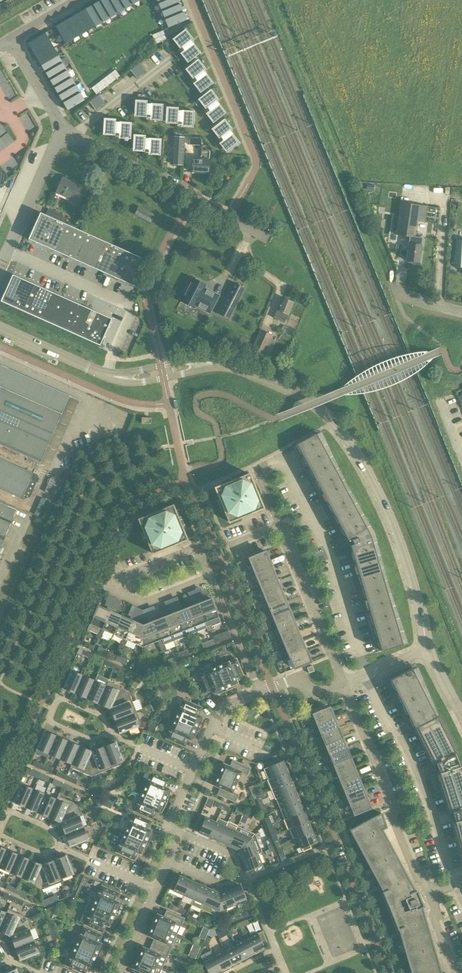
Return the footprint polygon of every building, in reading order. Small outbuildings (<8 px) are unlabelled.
[(103,19),(103,18),(109,15),(110,15),(101,0),(99,0),(97,1),(96,1),(94,2),(93,2),(103,19)] [(110,15),(110,14),(116,10),(117,11),(111,0),(101,0),(110,15)] [(117,11),(118,9),(124,6),(125,6),(121,0),(111,0),(117,11)] [(159,4),(160,4),(162,11),(162,12),(180,4),(178,3),(177,1),(177,0),(168,0),(159,4)] [(103,19),(93,2),(91,5),(90,6),(89,6),(86,6),(85,7),(95,24),(95,23),(95,22),(101,19),(103,19)] [(180,4),(162,12),(163,12),(166,19),(165,20),(183,12),(181,11),(180,9),(180,8),(180,5),(180,4)] [(78,11),(88,28),(88,27),(94,23),(95,24),(85,7),(84,7),(83,9),(82,10),(80,11),(78,11)] [(70,15),(80,32),(80,31),(86,28),(87,28),(88,28),(78,11),(77,12),(75,14),(73,15),(70,15)] [(183,12),(165,20),(166,20),(169,27),(168,28),(187,21),(187,20),(184,19),(184,17),(184,16),(183,13),(183,12)] [(65,20),(63,20),(73,37),(73,35),(79,32),(80,32),(70,15),(69,16),(68,18),(67,19),(65,20)] [(73,37),(63,20),(62,20),(60,22),(60,23),(58,24),(55,24),(65,41),(65,40),(71,36),(73,37)] [(185,29),(174,37),(182,47),(193,38),(185,29)] [(152,35),(156,44),(167,40),(163,30),(152,35)] [(31,49),(48,39),(46,38),(43,32),(43,31),(26,41),(29,43),(29,42),(30,44),(30,45),(30,48),(31,49)] [(35,56),(52,46),(51,46),(47,40),(48,39),(31,49),(33,50),(34,52),(34,53),(35,55),(35,56)] [(193,43),(182,52),(189,61),(200,53),(193,43)] [(39,64),(56,54),(55,53),(52,47),(52,46),(35,56),(37,57),(38,57),(39,59),(39,60),(39,63),(39,64)] [(44,68),(44,71),(61,61),(60,61),(56,55),(56,54),(39,64),(40,64),(42,66),(43,67),(44,68)] [(198,59),(187,68),(194,77),(205,68),(198,59)] [(48,76),(48,79),(65,69),(64,68),(61,62),(61,61),(44,71),(45,72),(46,73),(47,74),(48,76)] [(141,62),(132,68),(137,76),(146,70),(141,62)] [(53,83),(53,86),(70,76),(68,76),(65,70),(65,69),(48,79),(49,79),(51,81),(52,82),(52,81),(53,83)] [(96,94),(120,76),(115,70),(92,88),(96,94)] [(202,91),(213,83),(206,73),(195,82),(202,91)] [(57,94),(74,84),(74,83),(73,83),(69,77),(70,76),(53,86),(53,87),(55,88),(56,89),(57,91),(57,94)] [(61,101),(78,91),(77,91),(74,85),(74,84),(57,94),(58,94),(60,96),(62,98),(61,98),(61,101)] [(207,107),(218,99),(211,89),(200,98),(207,107)] [(78,91),(61,101),(62,102),(64,103),(65,104),(66,106),(66,108),(66,109),(83,99),(83,98),(82,98),(78,92),(78,91)] [(96,109),(105,102),(99,94),(90,101),(96,109)] [(135,100),(134,114),(146,114),(147,101),(135,100)] [(162,118),(162,112),(163,104),(151,104),(150,117),(161,118),(162,118)] [(215,121),(226,113),(219,104),(208,112),(215,121)] [(166,107),(166,120),(177,121),(178,110),(178,108),(166,107)] [(182,111),(181,124),(192,125),(193,125),(194,111),(182,110),(182,111)] [(104,118),(103,132),(115,133),(115,122),(116,119),(104,118)] [(221,137),(231,128),(224,119),(213,127),(221,137)] [(120,122),(119,135),(130,136),(131,125),(131,122),(120,122)] [(174,132),(174,137),(172,164),(182,165),(184,133),(174,132)] [(10,133),(1,139),(5,146),(14,140),(10,133)] [(239,142),(232,133),(221,142),(228,151),(239,142)] [(133,148),(144,149),(145,135),(134,135),(133,148)] [(160,153),(161,139),(149,138),(149,152),(160,153)] [(209,173),(209,159),(209,151),(202,150),(201,159),(193,158),(192,172),(209,173)] [(79,203),(87,186),(78,183),(77,184),(62,178),(56,193),(79,203)] [(415,237),(417,221),(425,222),(427,206),(400,202),(396,234),(410,236),(406,260),(419,262),(423,238),(415,237)] [(151,223),(155,215),(138,206),(134,214),(151,223)] [(52,210),(49,216),(65,223),(67,218),(63,216),(64,215),(52,210)] [(40,212),(28,239),(133,286),(145,259),(40,212)] [(398,268),(397,281),(406,282),(407,269),(398,268)] [(12,274),(0,301),(100,345),(112,319),(12,274)] [(197,303),(211,310),(210,312),(209,312),(210,313),(219,295),(210,291),(209,292),(204,290),(206,285),(201,283),(200,280),(197,278),(194,279),(193,278),(189,286),(187,287),(185,291),(185,293),(181,301),(195,307),(197,303)] [(245,288),(234,282),(218,312),(230,318),(245,288)] [(285,322),(294,302),(283,297),(274,318),(285,322)] [(263,357),(273,335),(261,329),(251,352),(263,357)] [(39,462),(61,413),(69,396),(80,401),(80,400),(0,364),(0,445),(39,462)] [(366,527),(316,434),(296,444),(345,535),(347,538),(366,527)] [(29,480),(32,473),(0,459),(0,489),(22,499),(27,497),(29,498),(36,483),(29,480)] [(249,473),(232,480),(215,487),(229,522),(241,516),(240,514),(249,510),(250,513),(263,507),(249,473)] [(16,510),(0,503),(0,546),(16,510)] [(172,505),(138,519),(152,553),(165,548),(164,545),(173,541),(174,544),(186,539),(172,505)] [(350,545),(351,548),(372,542),(370,534),(366,527),(347,538),(348,541),(352,539),(353,544),(350,545)] [(402,643),(372,542),(351,548),(352,553),(381,651),(402,643)] [(253,568),(270,561),(265,551),(249,558),(253,568)] [(270,561),(253,568),(257,578),(274,571),(270,561)] [(274,571),(257,578),(261,588),(278,581),(274,571)] [(278,581),(261,588),(265,598),(282,591),(278,581)] [(286,601),(282,591),(265,598),(269,608),(286,601)] [(110,594),(106,602),(119,607),(122,599),(110,594)] [(207,622),(209,621),(219,617),(211,598),(203,602),(202,599),(198,600),(207,622)] [(196,604),(188,608),(197,632),(206,628),(206,627),(204,622),(207,622),(198,600),(195,602),(196,604)] [(286,601),(269,608),(273,618),(290,611),(286,601)] [(106,609),(98,606),(87,629),(97,634),(98,633),(99,628),(102,629),(111,608),(107,607),(106,609)] [(114,610),(111,608),(102,629),(104,630),(113,634),(121,616),(113,612),(114,610)] [(178,608),(175,609),(185,636),(197,632),(188,608),(179,611),(178,608)] [(172,613),(164,617),(174,641),(185,636),(175,609),(171,611),(172,613)] [(294,621),(290,611),(273,618),(278,628),(294,621)] [(113,634),(123,638),(125,639),(134,618),(130,617),(129,619),(121,616),(113,634)] [(155,617),(151,619),(160,640),(157,641),(159,645),(164,644),(164,645),(174,641),(164,617),(156,620),(155,617)] [(125,639),(127,640),(142,647),(143,625),(136,622),(138,620),(134,618),(125,639)] [(142,647),(157,641),(160,640),(151,619),(148,620),(149,623),(143,625),(142,647)] [(294,621),(278,628),(282,638),(298,631),(294,621)] [(298,631),(282,638),(286,648),(302,641),(298,631)] [(302,641),(286,648),(290,658),(307,651),(302,641)] [(190,654),(188,649),(178,652),(180,657),(190,654)] [(307,651),(290,658),(294,668),(311,661),(307,651)] [(118,654),(115,660),(125,664),(127,658),(118,654)] [(178,654),(167,659),(170,665),(181,661),(178,654)] [(236,659),(217,667),(226,691),(231,689),(234,687),(238,685),(237,684),(237,685),(236,683),(237,683),(236,680),(244,677),(236,659)] [(113,669),(115,664),(105,660),(103,664),(113,669)] [(175,671),(182,668),(179,663),(173,666),(175,671)] [(115,664),(113,669),(123,673),(125,669),(115,664)] [(226,691),(217,667),(197,675),(205,693),(212,690),(213,693),(214,692),(215,694),(214,694),(215,694),(219,693),(222,692),(226,691)] [(75,693),(83,675),(71,670),(63,688),(75,693)] [(414,727),(436,716),(417,677),(414,678),(410,670),(391,680),(392,681),(414,727)] [(152,685),(162,680),(159,672),(148,676),(152,685)] [(95,680),(83,675),(75,693),(87,698),(95,680)] [(141,681),(137,678),(131,687),(135,690),(141,681)] [(95,680),(87,698),(98,703),(106,685),(95,680)] [(108,682),(106,685),(98,703),(110,708),(128,691),(108,682)] [(137,712),(128,691),(110,708),(115,721),(137,712)] [(175,719),(199,729),(199,728),(201,725),(202,722),(203,717),(202,717),(201,717),(201,716),(198,715),(201,707),(183,699),(175,719)] [(157,709),(153,700),(149,702),(153,711),(157,709)] [(317,724),(334,717),(329,707),(313,714),(317,724)] [(142,724),(137,712),(115,721),(120,733),(142,724)] [(414,727),(433,764),(435,763),(439,772),(437,773),(445,798),(449,813),(452,812),(454,821),(452,822),(461,855),(461,765),(460,766),(455,753),(458,752),(439,715),(436,716),(414,727)] [(338,727),(334,717),(317,724),(321,734),(338,727)] [(199,729),(175,719),(167,738),(185,746),(188,739),(190,740),(191,739),(192,739),(192,740),(193,740),(195,736),(197,733),(198,731),(199,729)] [(338,727),(321,734),(325,744),(342,737),(338,727)] [(48,754),(57,736),(45,730),(35,752),(47,758),(48,754)] [(68,741),(57,736),(48,754),(60,759),(68,741)] [(342,737),(325,744),(329,754),(346,747),(342,737)] [(80,746),(68,741),(60,759),(72,764),(80,746)] [(116,741),(104,746),(112,768),(124,763),(120,751),(124,749),(122,745),(118,747),(116,741)] [(80,746),(72,764),(70,767),(91,776),(92,751),(80,746)] [(92,751),(91,776),(112,768),(104,746),(92,751)] [(350,757),(346,747),(329,754),(333,764),(350,757)] [(275,764),(268,767),(264,769),(268,779),(287,771),(283,761),(280,762),(277,755),(272,757),(275,764)] [(350,757),(333,764),(338,774),(354,767),(350,757)] [(42,769),(44,765),(35,761),(33,765),(42,769)] [(223,764),(220,766),(218,770),(219,772),(218,774),(237,782),(241,772),(247,774),(250,768),(238,762),(235,768),(223,763),(223,764)] [(53,769),(44,765),(42,769),(51,773),(53,769)] [(354,767),(338,774),(342,784),(358,777),(354,767)] [(38,777),(40,773),(31,769),(29,773),(38,777)] [(65,779),(67,775),(58,771),(56,775),(65,779)] [(287,771),(268,779),(267,780),(271,790),(291,781),(287,771)] [(143,791),(167,802),(169,797),(170,794),(171,790),(170,790),(169,790),(169,789),(166,787),(170,780),(151,772),(143,791)] [(40,773),(38,777),(48,782),(50,777),(40,773)] [(237,782),(218,774),(218,775),(215,776),(213,781),(214,783),(214,785),(226,790),(223,796),(235,801),(238,795),(232,792),(237,782)] [(77,780),(67,775),(65,779),(75,784),(77,780)] [(119,777),(110,781),(112,786),(121,782),(119,777)] [(362,787),(358,777),(342,784),(346,794),(362,787)] [(61,787),(63,783),(54,779),(52,783),(61,787)] [(112,786),(110,781),(101,785),(102,789),(112,786)] [(295,791),(291,781),(271,790),(275,799),(276,799),(295,791)] [(74,788),(63,783),(61,787),(72,792),(74,788)] [(25,808),(33,789),(21,784),(13,802),(25,808)] [(366,797),(362,787),(346,794),(350,804),(366,797)] [(33,789),(25,808),(37,813),(44,794),(33,789)] [(167,802),(143,791),(135,811),(153,818),(156,811),(159,812),(159,811),(160,812),(161,813),(163,809),(165,806),(167,802)] [(295,791),(276,799),(280,809),(300,801),(295,791)] [(44,794),(37,813),(48,817),(56,799),(44,794)] [(57,796),(56,799),(48,817),(60,823),(78,805),(57,796)] [(371,807),(366,797),(350,804),(354,814),(371,807)] [(208,798),(205,806),(211,808),(214,801),(208,798)] [(107,799),(104,805),(111,808),(113,802),(107,799)] [(300,801),(280,809),(284,819),(304,811),(300,801)] [(82,815),(78,805),(60,823),(65,835),(83,827),(79,816),(82,815)] [(98,817),(103,815),(99,805),(94,807),(98,817)] [(242,815),(244,811),(236,807),(234,811),(242,815)] [(252,814),(244,811),(242,815),(250,819),(252,814)] [(304,811),(284,819),(283,819),(288,829),(289,829),(308,821),(304,811)] [(125,833),(149,843),(151,838),(152,835),(153,831),(152,831),(151,831),(151,830),(148,829),(152,821),(133,813),(125,833)] [(351,830),(384,892),(381,893),(396,930),(399,928),(412,972),(441,972),(422,907),(423,906),(417,890),(415,891),(382,829),(386,827),(381,813),(351,830)] [(103,815),(98,817),(102,827),(107,825),(103,815)] [(209,837),(216,822),(205,817),(199,832),(209,837)] [(216,822),(209,837),(219,841),(227,822),(218,818),(216,822)] [(228,821),(227,822),(219,841),(229,845),(237,826),(238,825),(228,821)] [(308,821),(289,829),(293,839),(312,831),(308,821)] [(237,826),(229,845),(239,850),(251,838),(255,834),(237,826)] [(88,839),(83,827),(65,835),(70,847),(88,839)] [(312,831),(293,839),(294,839),(297,837),(303,852),(311,848),(310,844),(316,842),(312,831)] [(149,843),(125,833),(117,852),(135,860),(138,852),(141,854),(141,853),(142,853),(142,854),(143,854),(145,850),(147,847),(149,843)] [(239,850),(243,860),(258,854),(262,852),(255,834),(251,838),(239,850)] [(276,846),(280,844),(277,835),(272,837),(276,846)] [(284,852),(280,844),(276,846),(279,854),(284,852)] [(7,850),(0,866),(0,869),(11,873),(18,855),(7,850)] [(258,854),(243,860),(247,870),(253,868),(255,872),(263,868),(258,854)] [(18,855),(11,873),(22,878),(30,860),(18,855)] [(54,860),(61,878),(73,874),(66,855),(54,860)] [(30,860),(22,878),(21,881),(42,890),(42,865),(30,860)] [(54,860),(42,865),(42,890),(63,882),(61,878),(54,860)] [(184,895),(190,880),(180,875),(177,882),(173,880),(169,888),(184,895)] [(200,884),(190,880),(184,895),(194,899),(200,884)] [(194,899),(191,905),(201,909),(210,889),(200,884),(194,899)] [(15,894),(17,889),(8,885),(6,890),(15,894)] [(230,889),(236,904),(250,898),(247,890),(243,891),(240,885),(230,889)] [(93,905),(117,915),(119,911),(120,908),(121,903),(120,904),(119,903),(119,902),(117,901),(120,894),(102,886),(93,905)] [(28,894),(17,889),(15,894),(26,898),(28,894)] [(220,893),(210,889),(201,909),(218,917),(219,914),(219,912),(219,910),(220,893)] [(220,893),(219,910),(236,904),(230,889),(220,893)] [(69,890),(61,893),(64,899),(71,896),(71,895),(69,890)] [(11,902),(13,897),(5,893),(3,898),(11,902)] [(45,903),(60,899),(58,894),(44,898),(45,903)] [(13,897),(11,902),(22,906),(24,902),(13,897)] [(117,915),(93,905),(88,902),(82,914),(88,917),(85,924),(103,932),(106,925),(109,926),(109,925),(111,926),(113,923),(115,920),(117,915)] [(7,912),(0,928),(0,931),(11,936),(29,918),(8,909),(7,912)] [(169,919),(157,914),(157,915),(154,916),(152,920),(153,923),(152,924),(177,935),(184,918),(172,913),(169,919)] [(241,918),(239,914),(230,917),(232,922),(241,918)] [(29,918),(11,936),(15,948),(34,941),(29,930),(33,928),(29,918)] [(206,922),(197,918),(195,923),(204,927),(206,922)] [(249,923),(252,931),(261,928),(259,920),(249,923)] [(149,927),(147,931),(148,934),(148,935),(159,940),(157,946),(169,951),(177,935),(152,924),(152,926),(149,927)] [(84,927),(75,946),(99,956),(100,955),(101,952),(102,949),(103,945),(102,944),(102,945),(101,944),(101,943),(99,942),(102,935),(84,927)] [(49,931),(52,940),(57,939),(53,929),(49,931)] [(209,931),(207,934),(204,942),(208,944),(212,936),(217,935),(215,929),(209,931)] [(246,939),(254,953),(265,948),(263,944),(267,942),(262,931),(246,939)] [(246,939),(236,945),(243,959),(254,953),(246,939)] [(34,941),(15,948),(20,960),(38,953),(34,941)] [(189,955),(197,957),(201,944),(193,942),(189,955)] [(236,945),(225,950),(232,964),(243,959),(236,945)] [(75,946),(67,965),(84,972),(85,972),(88,966),(91,967),(91,966),(93,967),(92,967),(93,967),(95,964),(97,961),(98,958),(99,956),(75,946)] [(155,952),(143,947),(142,948),(139,949),(138,953),(138,956),(138,957),(162,968),(169,951),(157,946),(155,952)] [(232,964),(225,950),(214,956),(222,970),(232,964)] [(214,956),(203,961),(209,972),(216,972),(222,970),(214,956)] [(138,957),(137,959),(135,960),(133,964),(134,967),(133,968),(144,972),(160,972),(162,968),(138,957)]
